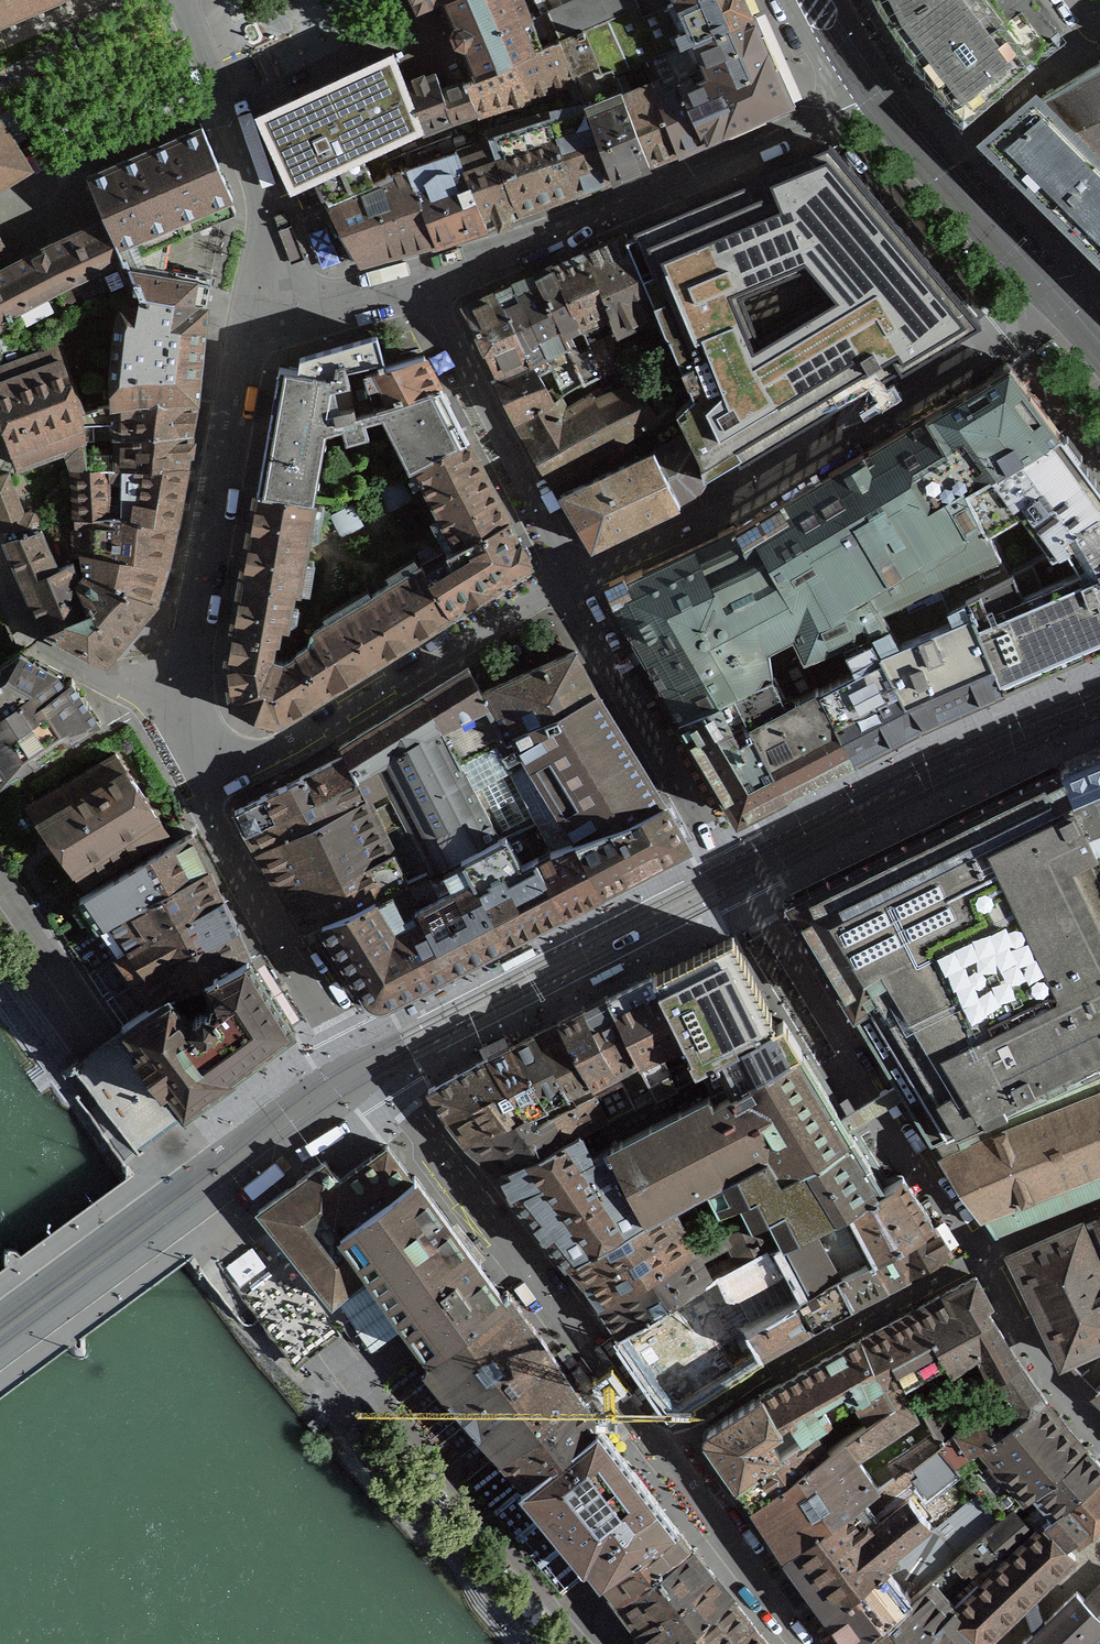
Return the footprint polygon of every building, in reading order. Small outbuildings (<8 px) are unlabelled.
[(9,20),(12,27),(16,26),(13,19),(37,8),(40,15),(44,14),(41,7),(56,0),(0,0),(0,24),(9,20)] [(533,51),(522,24),(531,20),(523,0),(445,0),(455,24),(455,26),(452,34),(456,43),(464,46),(477,77),(514,60),(533,51)] [(635,0),(544,0),(561,39),(583,29),(607,18),(638,5),(635,0)] [(638,5),(607,18),(628,66),(664,52),(751,17),(744,0),(679,0),(642,16),(638,5)] [(638,5),(642,16),(679,0),(635,0),(638,5)] [(882,1),(894,20),(928,0),(881,0),(882,1)] [(908,43),(923,62),(964,115),(1027,62),(981,0),(928,0),(894,20),(908,43)] [(1027,62),(1040,51),(1060,33),(1035,0),(981,0),(1027,62)] [(755,26),(751,17),(664,52),(673,73),(651,82),(656,92),(678,152),(789,103),(755,26)] [(602,73),(612,70),(628,66),(607,18),(583,29),(602,73)] [(583,29),(561,39),(557,41),(588,110),(612,178),(649,163),(626,104),(612,70),(602,73),(583,29)] [(533,51),(514,60),(528,96),(533,110),(546,106),(547,111),(550,111),(551,119),(588,110),(557,41),(533,51)] [(406,87),(393,52),(307,92),(257,115),(291,189),(322,175),(333,199),(394,172),(382,147),(421,129),(406,87)] [(477,77),(464,82),(478,112),(528,96),(514,60),(477,77)] [(1038,99),(1036,97),(985,140),(1043,197),(1084,239),(1099,254),(1099,63),(1038,99)] [(421,129),(478,112),(464,82),(441,90),(436,75),(414,84),(408,86),(406,87),(421,129)] [(678,152),(656,92),(626,104),(649,163),(678,152)] [(575,192),(612,178),(588,110),(551,119),(575,192)] [(546,121),(489,138),(519,213),(575,192),(551,119),(550,111),(547,111),(544,112),(546,121)] [(28,169),(0,121),(0,185),(28,169)] [(107,222),(140,293),(206,305),(212,275),(164,267),(168,241),(236,213),(230,200),(232,198),(202,127),(87,176),(107,222)] [(489,138),(456,151),(486,225),(519,213),(489,138)] [(687,431),(705,476),(737,457),(740,461),(900,366),(902,368),(980,323),(829,144),(759,173),(761,176),(634,229),(636,235),(626,239),(672,341),(694,395),(677,411),(687,431)] [(436,242),(486,225),(456,151),(407,167),(436,242)] [(407,167),(394,172),(333,199),(327,202),(338,222),(336,223),(359,263),(436,242),(407,167)] [(127,291),(140,293),(107,222),(0,275),(0,369),(55,341),(49,330),(110,298),(119,313),(127,291)] [(626,239),(624,233),(605,242),(585,251),(610,316),(616,331),(629,364),(672,341),(626,239)] [(610,316),(585,251),(560,263),(553,266),(581,327),(582,330),(610,316)] [(581,327),(553,266),(540,272),(534,275),(563,336),(581,327)] [(563,336),(534,275),(519,282),(515,284),(545,356),(564,395),(584,383),(576,366),(563,336)] [(545,356),(515,284),(500,291),(494,293),(531,362),(545,356)] [(111,407),(197,402),(206,305),(140,293),(127,291),(119,313),(116,322),(110,374),(111,407)] [(531,362),(494,293),(464,307),(463,311),(471,327),(481,347),(496,376),(531,362)] [(594,357),(603,374),(629,364),(616,331),(588,344),(594,357)] [(415,466),(467,439),(440,388),(356,413),(346,368),(376,362),(378,370),(385,368),(384,365),(385,365),(376,335),(363,338),(300,357),(297,370),(279,367),(257,492),(314,502),(326,432),(342,427),(346,441),(368,435),(365,421),(382,416),(409,469),(415,466)] [(55,341),(0,369),(0,416),(18,465),(67,447),(74,468),(89,469),(85,454),(83,441),(81,412),(55,341)] [(576,366),(584,383),(603,374),(594,357),(576,366)] [(440,388),(441,388),(429,365),(425,358),(385,368),(378,370),(376,362),(346,368),(356,413),(440,388)] [(1031,393),(1007,360),(992,369),(995,373),(735,529),(733,525),(626,576),(624,572),(602,582),(621,622),(679,719),(735,691),(772,673),(768,647),(793,634),(804,657),(870,629),(887,621),(880,609),(999,555),(967,488),(1061,433),(1039,404),(1038,400),(1035,395),(1031,393)] [(531,362),(496,376),(503,390),(517,418),(554,401),(531,362)] [(554,401),(517,418),(534,448),(555,483),(655,420),(634,383),(594,400),(590,393),(564,409),(558,399),(554,401)] [(117,438),(191,433),(197,402),(111,407),(81,412),(83,441),(94,440),(93,423),(116,422),(117,438)] [(567,504),(592,546),(683,502),(696,496),(705,479),(705,476),(687,431),(561,494),(567,504)] [(191,433),(117,438),(118,453),(85,454),(89,469),(105,468),(185,467),(191,433)] [(1062,433),(1061,433),(967,488),(999,555),(1008,575),(1066,545),(1060,535),(1099,510),(1099,485),(1079,456),(1082,454),(1067,433),(1063,435),(1062,433)] [(456,547),(508,520),(482,470),(467,439),(415,466),(456,547)] [(109,517),(175,522),(185,467),(105,468),(106,477),(122,477),(121,502),(108,502),(109,517)] [(105,468),(89,469),(74,468),(75,518),(109,517),(108,502),(106,477),(105,468)] [(8,474),(0,477),(0,526),(3,534),(32,527),(40,525),(34,511),(23,515),(8,474)] [(241,581),(293,592),(298,593),(314,502),(257,492),(241,581)] [(1099,567),(1099,510),(1060,535),(1066,545),(1085,576),(1099,567)] [(82,555),(166,563),(175,522),(109,517),(75,518),(77,555),(82,555)] [(421,565),(451,613),(531,564),(527,557),(528,557),(530,552),(526,545),(522,544),(520,544),(516,535),(508,520),(456,547),(421,565)] [(32,527),(3,534),(28,591),(41,620),(46,630),(90,612),(79,584),(71,563),(57,568),(41,530),(34,532),(32,527)] [(1004,686),(1099,645),(1099,568),(1099,567),(1085,576),(1066,545),(1008,575),(966,597),(1004,686)] [(82,555),(84,579),(154,603),(156,603),(160,589),(168,564),(166,563),(82,555)] [(870,629),(919,724),(932,718),(963,704),(1004,686),(966,597),(1008,575),(999,555),(880,609),(887,621),(870,629)] [(451,613),(421,565),(421,564),(344,612),(374,661),(404,642),(451,613)] [(90,612),(46,630),(51,633),(104,663),(136,626),(154,603),(84,579),(79,584),(90,612)] [(293,592),(241,581),(235,618),(232,632),(273,641),(276,642),(279,626),(286,627),(293,592)] [(297,651),(323,693),(339,683),(374,661),(344,612),(313,631),(311,638),(314,641),(297,651)] [(804,657),(855,757),(881,743),(907,730),(919,724),(870,629),(804,657)] [(323,693),(297,651),(285,661),(270,657),(273,641),(232,632),(227,664),(233,704),(233,706),(276,722),(277,721),(323,693)] [(735,691),(787,792),(807,782),(855,757),(804,657),(793,634),(768,647),(772,673),(735,691)] [(100,721),(71,677),(65,682),(60,674),(57,670),(30,655),(20,650),(0,663),(0,765),(8,777),(34,760),(35,762),(72,738),(73,739),(100,721)] [(542,719),(597,692),(575,650),(482,692),(505,737),(530,725),(522,708),(534,703),(542,719)] [(576,838),(664,802),(597,692),(542,719),(530,725),(505,737),(482,692),(468,667),(424,694),(425,694),(443,729),(482,805),(499,839),(521,828),(538,822),(551,848),(576,838)] [(787,792),(735,691),(679,719),(730,805),(733,809),(737,812),(742,813),(746,813),(762,805),(777,797),(786,792),(787,792)] [(358,777),(373,770),(383,790),(388,788),(430,869),(377,894),(322,920),(325,925),(368,994),(371,997),(373,999),(376,1000),(379,1000),(383,1000),(387,999),(387,998),(410,986),(428,977),(467,957),(506,937),(473,874),(464,855),(499,839),(482,805),(443,729),(425,694),(423,695),(422,695),(418,698),(413,702),(408,705),(407,705),(403,707),(404,708),(392,714),(388,717),(383,721),(377,724),(377,723),(373,726),(362,733),(358,735),(358,736),(353,739),(347,743),(347,742),(342,745),(343,745),(341,746),(345,754),(357,777),(358,777)] [(52,840),(83,883),(167,830),(116,753),(27,805),(52,840)] [(1084,760),(1061,770),(1099,860),(1099,753),(1084,760)] [(318,796),(357,777),(345,754),(306,774),(318,796)] [(1061,770),(789,902),(897,1081),(905,1093),(931,1137),(1084,1071),(1099,1064),(1099,860),(1061,770)] [(318,796),(306,774),(234,810),(244,827),(258,850),(368,797),(358,777),(357,777),(318,796)] [(388,788),(383,790),(368,797),(258,850),(271,872),(303,929),(322,920),(377,894),(430,869),(388,788)] [(576,838),(601,888),(687,844),(664,802),(576,838)] [(551,848),(538,822),(521,828),(562,908),(601,888),(576,838),(551,848)] [(562,908),(521,828),(499,839),(464,855),(473,874),(506,937),(562,908)] [(192,832),(80,897),(99,926),(209,868),(199,846),(192,832)] [(118,954),(223,898),(212,875),(209,868),(99,926),(103,932),(118,954)] [(137,978),(237,927),(228,910),(223,898),(118,954),(124,964),(135,980),(137,978)] [(248,957),(250,956),(241,937),(237,927),(137,978),(155,1004),(248,957)] [(776,1065),(801,1050),(783,1020),(779,1022),(763,996),(762,992),(761,989),(759,982),(756,976),(753,971),(749,965),(747,962),(744,958),(743,958),(732,936),(656,974),(657,974),(655,975),(691,1058),(699,1074),(714,1099),(731,1091),(751,1079),(776,1065)] [(155,1004),(123,1027),(139,1048),(134,1052),(163,1090),(167,1087),(183,1108),(184,1109),(211,1089),(237,1069),(254,1057),(291,1029),(292,1028),(291,1026),(292,1026),(278,1004),(281,1002),(271,985),(267,987),(254,966),(253,966),(248,957),(155,1004)] [(653,976),(653,975),(608,998),(656,1095),(676,1086),(668,1070),(691,1058),(655,975),(653,976)] [(656,1095),(608,998),(583,1010),(622,1081),(634,1106),(656,1095)] [(622,1081),(583,1010),(559,1021),(559,1022),(596,1095),(622,1081)] [(596,1095),(559,1022),(535,1034),(575,1106),(596,1095)] [(575,1106),(535,1034),(511,1046),(553,1116),(575,1106)] [(553,1116),(511,1046),(486,1058),(505,1085),(523,1112),(530,1127),(553,1116)] [(769,1211),(784,1240),(884,1187),(816,1075),(801,1050),(776,1065),(751,1079),(752,1081),(751,1082),(755,1088),(737,1100),(731,1091),(714,1099),(699,1074),(676,1086),(656,1095),(634,1106),(613,1116),(606,1118),(578,1131),(589,1153),(609,1143),(646,1217),(707,1184),(712,1194),(718,1206),(740,1196),(752,1220),(769,1211)] [(486,1058),(428,1089),(447,1115),(505,1085),(486,1058)] [(1085,1073),(1084,1071),(931,1137),(943,1154),(942,1154),(982,1213),(983,1213),(994,1229),(1099,1188),(1099,1067),(1085,1073)] [(491,1162),(491,1161),(500,1169),(578,1131),(606,1118),(601,1106),(619,1097),(621,1101),(608,1108),(613,1116),(634,1106),(622,1081),(596,1095),(575,1106),(553,1116),(530,1127),(523,1112),(466,1139),(469,1141),(468,1143),(491,1162)] [(505,1085),(447,1115),(466,1139),(523,1112),(505,1085)] [(500,1169),(515,1195),(568,1260),(646,1217),(609,1143),(589,1153),(578,1131),(500,1169)] [(399,1326),(422,1358),(503,1294),(414,1175),(411,1177),(387,1144),(340,1179),(325,1161),(256,1214),(269,1230),(330,1311),(337,1305),(348,1320),(355,1330),(369,1348),(399,1326)] [(877,1256),(934,1225),(910,1186),(903,1176),(884,1187),(784,1240),(810,1292),(841,1275),(845,1273),(840,1264),(839,1264),(836,1258),(861,1242),(864,1247),(870,1244),(877,1256)] [(646,1217),(568,1260),(584,1281),(680,1228),(680,1226),(673,1213),(712,1194),(707,1184),(646,1217)] [(693,1249),(698,1257),(723,1244),(722,1243),(728,1240),(740,1263),(768,1248),(784,1240),(769,1211),(752,1220),(693,1249)] [(1082,1232),(1081,1229),(1014,1259),(1063,1362),(1099,1346),(1099,1269),(1097,1263),(1099,1262),(1099,1224),(1082,1232)] [(873,1258),(887,1287),(901,1279),(951,1252),(934,1225),(877,1256),(873,1258)] [(680,1228),(584,1281),(600,1303),(693,1249),(680,1228)] [(619,1332),(657,1387),(675,1409),(761,1355),(746,1327),(793,1301),(800,1298),(784,1270),(781,1272),(768,1248),(740,1263),(716,1275),(729,1299),(682,1324),(674,1310),(699,1297),(693,1287),(619,1332)] [(693,1249),(600,1303),(619,1332),(693,1287),(710,1278),(698,1257),(693,1249)] [(873,1258),(845,1273),(841,1275),(856,1303),(862,1300),(887,1287),(873,1258)] [(793,1301),(808,1328),(819,1323),(856,1303),(841,1275),(810,1292),(800,1298),(793,1301)] [(947,1291),(965,1329),(991,1317),(986,1308),(991,1305),(976,1276),(947,1291)] [(581,1398),(507,1291),(503,1294),(422,1358),(429,1369),(461,1413),(502,1458),(581,1398)] [(965,1329),(947,1291),(929,1301),(916,1308),(945,1361),(950,1369),(975,1352),(965,1329)] [(746,1327),(761,1355),(796,1335),(808,1328),(793,1301),(746,1327)] [(901,1385),(945,1361),(916,1308),(873,1331),(863,1336),(884,1382),(887,1389),(900,1383),(901,1385)] [(996,1376),(1018,1360),(991,1317),(965,1329),(975,1352),(991,1379),(996,1376)] [(884,1382),(863,1336),(821,1360),(774,1386),(761,1394),(781,1425),(791,1418),(803,1437),(813,1431),(857,1401),(884,1382)] [(940,1399),(924,1409),(934,1431),(941,1441),(938,1444),(954,1464),(1044,1399),(1018,1360),(996,1376),(1002,1385),(995,1391),(1000,1398),(957,1430),(940,1399)] [(924,1409),(940,1399),(961,1386),(953,1373),(917,1395),(924,1409)] [(884,1382),(857,1401),(869,1420),(894,1401),(887,1389),(884,1382)] [(856,1455),(916,1415),(901,1385),(900,1383),(887,1389),(894,1401),(869,1420),(844,1438),(845,1439),(856,1455)] [(781,1425),(761,1394),(718,1421),(708,1428),(706,1431),(706,1433),(706,1436),(707,1438),(738,1483),(781,1452),(768,1434),(781,1425)] [(527,1484),(599,1425),(581,1398),(502,1458),(527,1484)] [(1040,1490),(1087,1450),(1044,1399),(954,1464),(955,1465),(978,1493),(1001,1521),(1015,1509),(1040,1490)] [(663,1510),(659,1504),(629,1464),(599,1425),(527,1484),(522,1488),(582,1561),(587,1558),(590,1562),(602,1578),(676,1527),(663,1510)] [(781,1452),(738,1483),(753,1504),(827,1452),(813,1431),(803,1437),(781,1452)] [(941,1441),(934,1431),(888,1462),(895,1473),(913,1460),(914,1462),(938,1444),(941,1441)] [(877,1486),(876,1484),(856,1455),(845,1439),(827,1452),(753,1504),(785,1553),(877,1486)] [(785,1553),(849,1643),(855,1643),(934,1582),(933,1581),(954,1561),(960,1556),(984,1535),(1001,1521),(978,1493),(934,1529),(908,1497),(872,1526),(864,1515),(869,1512),(871,1514),(917,1480),(924,1488),(955,1465),(954,1464),(938,1444),(914,1462),(913,1460),(895,1473),(878,1486),(877,1486),(785,1553)] [(1054,1514),(1099,1474),(1099,1464),(1087,1450),(1040,1490),(1045,1496),(1038,1502),(1051,1517),(1054,1514)] [(1054,1514),(1063,1523),(1081,1543),(1099,1524),(1099,1474),(1054,1514)] [(1035,1532),(1015,1509),(1001,1521),(984,1535),(1006,1559),(1035,1532)] [(977,1636),(984,1643),(1075,1556),(1068,1549),(1073,1544),(1058,1528),(1063,1523),(1054,1514),(1051,1517),(1035,1532),(1006,1559),(983,1582),(956,1608),(914,1643),(969,1643),(977,1636)] [(617,1598),(693,1547),(676,1527),(602,1578),(617,1598)] [(1006,1559),(984,1535),(960,1556),(982,1580),(983,1582),(1006,1559)] [(638,1625),(712,1572),(693,1547),(617,1598),(638,1625)] [(855,1643),(914,1643),(956,1608),(942,1591),(966,1570),(961,1564),(959,1566),(954,1561),(933,1581),(934,1582),(855,1643)] [(732,1597),(712,1572),(638,1625),(652,1643),(670,1643),(732,1597)] [(1099,1628),(1099,1585),(1085,1600),(1077,1591),(1021,1643),(1084,1643),(1099,1628)] [(753,1625),(732,1597),(670,1643),(730,1643),(753,1625)] [(753,1625),(730,1643),(770,1643),(753,1625)]
